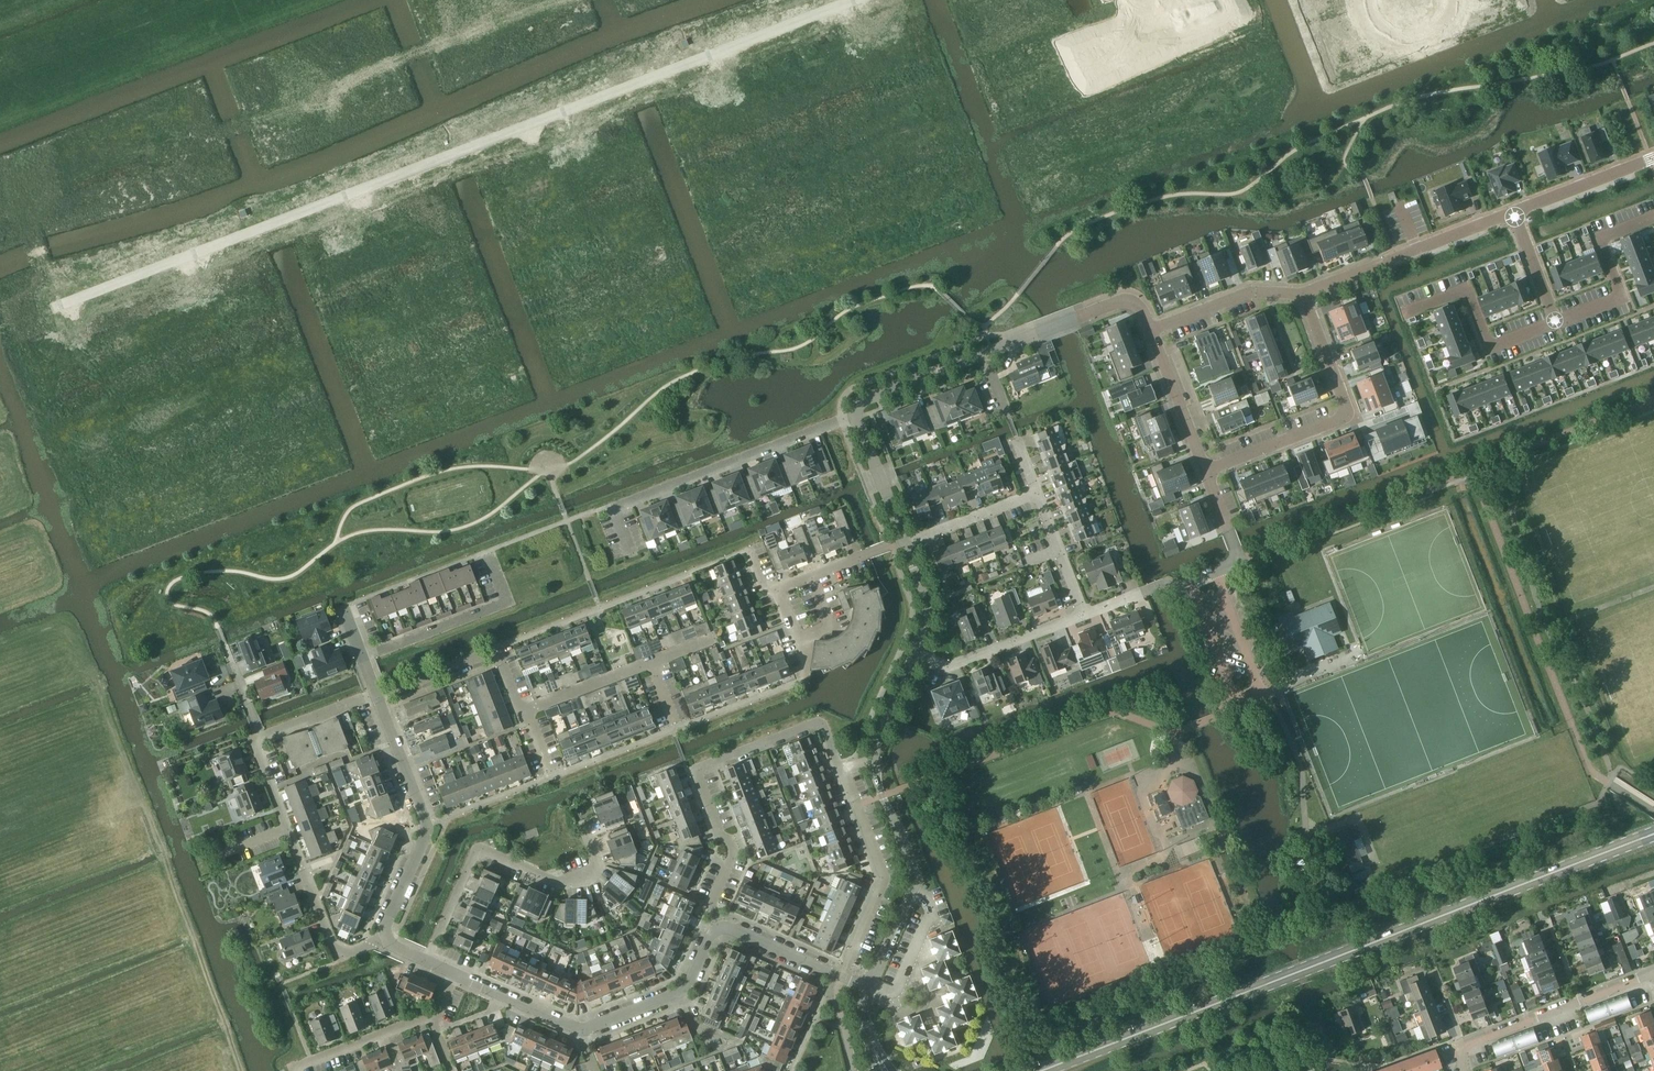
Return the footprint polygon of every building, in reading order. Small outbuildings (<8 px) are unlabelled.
[(1401,28),(1420,21),(1412,0),(1390,0),(1401,28)] [(1474,11),(1482,11),(1482,13),(1491,12),(1491,10),(1499,10),(1499,0),(1473,0),(1474,11)] [(1350,41),(1339,48),(1352,67),(1358,63),(1360,64),(1368,59),(1366,57),(1373,53),(1364,40),(1354,47),(1350,41)] [(1590,128),(1581,131),(1584,137),(1583,138),(1592,163),(1609,157),(1603,142),(1610,139),(1605,128),(1598,130),(1599,132),(1592,134),(1590,128)] [(1558,146),(1539,153),(1549,181),(1568,174),(1565,166),(1580,161),(1572,141),(1558,147),(1558,146)] [(1506,166),(1489,172),(1498,198),(1516,192),(1512,184),(1521,181),(1515,164),(1506,167),(1506,166)] [(1439,195),(1434,197),(1438,206),(1442,205),(1447,216),(1465,209),(1462,201),(1473,197),(1467,182),(1456,186),(1455,184),(1437,191),(1439,195)] [(1360,202),(1360,201),(1359,201),(1351,204),(1352,205),(1357,218),(1365,215),(1360,202)] [(1359,221),(1344,226),(1353,252),(1368,246),(1361,226),(1359,221)] [(1336,229),(1329,232),(1339,257),(1353,252),(1344,226),(1336,229)] [(1265,247),(1259,231),(1251,234),(1255,242),(1240,248),(1243,255),(1239,256),(1242,264),(1246,263),(1249,272),(1264,266),(1258,249),(1265,247)] [(1307,240),(1311,249),(1313,254),(1320,251),(1324,263),(1339,257),(1329,232),(1307,240)] [(1641,233),(1621,241),(1626,252),(1645,245),(1641,233)] [(1307,240),(1305,235),(1286,243),(1297,273),(1309,268),(1303,251),(1311,249),(1307,240)] [(1297,273),(1286,243),(1266,250),(1271,265),(1279,262),(1285,277),(1297,273)] [(1645,245),(1626,252),(1630,263),(1650,256),(1645,245)] [(1209,251),(1208,252),(1219,281),(1221,280),(1231,277),(1225,261),(1230,259),(1227,250),(1211,256),(1209,251)] [(1208,252),(1196,256),(1198,261),(1197,261),(1207,286),(1219,281),(1208,252)] [(1597,253),(1585,257),(1593,277),(1604,272),(1597,253)] [(1650,256),(1630,263),(1634,274),(1653,267),(1650,256)] [(1512,257),(1503,260),(1506,266),(1514,263),(1512,257)] [(1585,257),(1574,262),(1582,281),(1593,277),(1585,257)] [(1180,268),(1166,273),(1177,301),(1180,300),(1191,295),(1187,284),(1194,281),(1184,258),(1181,259),(1178,264),(1180,268)] [(1138,264),(1143,278),(1151,275),(1146,261),(1138,264)] [(1563,265),(1571,286),(1572,286),(1571,285),(1582,281),(1574,262),(1564,266),(1563,265)] [(1563,265),(1551,269),(1559,291),(1571,286),(1563,265)] [(1634,274),(1638,285),(1637,285),(1638,286),(1653,279),(1653,267),(1634,274)] [(1162,284),(1154,287),(1162,307),(1177,301),(1166,273),(1159,276),(1162,284)] [(1638,286),(1642,297),(1653,293),(1653,279),(1638,286)] [(1523,280),(1512,284),(1520,306),(1532,301),(1524,280),(1523,280)] [(1512,286),(1501,290),(1509,309),(1519,305),(1520,306),(1512,284),(1512,285),(1512,286)] [(1501,290),(1490,294),(1493,302),(1498,313),(1509,309),(1501,290)] [(1490,294),(1479,298),(1486,318),(1498,313),(1493,302),(1490,294)] [(1343,306),(1329,311),(1335,327),(1363,316),(1355,295),(1344,299),(1341,301),(1343,306)] [(1454,305),(1435,312),(1439,324),(1459,316),(1454,305)] [(1245,320),(1250,333),(1269,326),(1264,313),(1245,320)] [(1363,316),(1335,327),(1341,342),(1355,336),(1358,342),(1371,336),(1363,316)] [(1459,316),(1439,324),(1443,335),(1463,327),(1459,316)] [(1641,323),(1648,342),(1653,340),(1653,324),(1652,319),(1641,323)] [(1125,321),(1105,329),(1111,343),(1131,336),(1125,321)] [(1641,323),(1629,327),(1637,347),(1648,342),(1641,323)] [(1092,325),(1078,331),(1081,339),(1095,333),(1092,325)] [(1250,333),(1255,345),(1273,338),(1269,326),(1250,333)] [(1463,327),(1443,335),(1448,346),(1467,339),(1463,327)] [(1623,330),(1611,334),(1619,354),(1631,349),(1623,330)] [(1209,364),(1195,369),(1200,382),(1230,371),(1216,334),(1215,335),(1215,332),(1210,334),(1209,331),(1196,336),(1197,339),(1195,340),(1198,347),(1202,346),(1209,364)] [(1600,339),(1608,358),(1619,354),(1611,334),(1600,339)] [(1114,351),(1109,353),(1112,360),(1136,350),(1132,338),(1131,336),(1111,343),(1114,351)] [(1255,345),(1259,358),(1278,350),(1273,338),(1255,345)] [(1364,345),(1351,351),(1354,360),(1377,351),(1373,342),(1371,338),(1362,341),(1364,345)] [(1467,339),(1448,346),(1452,357),(1451,357),(1473,349),(1472,349),(1471,349),(1467,339)] [(1589,342),(1597,363),(1597,362),(1608,358),(1600,339),(1590,343),(1589,342)] [(1589,342),(1578,346),(1586,367),(1597,363),(1589,342)] [(1578,347),(1567,351),(1575,371),(1585,367),(1586,368),(1586,367),(1578,346),(1577,346),(1578,347)] [(1473,349),(1451,357),(1456,369),(1477,361),(1473,349)] [(1136,350),(1112,360),(1112,361),(1120,381),(1133,377),(1130,369),(1142,365),(1137,351),(1136,350)] [(1377,351),(1354,360),(1358,370),(1370,366),(1372,371),(1383,367),(1380,361),(1385,360),(1381,350),(1377,351)] [(1262,371),(1283,363),(1278,351),(1257,359),(1262,371)] [(1556,354),(1556,355),(1564,376),(1564,375),(1575,371),(1567,351),(1557,355),(1556,354)] [(1019,371),(1010,374),(1018,396),(1019,396),(1017,391),(1040,381),(1036,371),(1044,368),(1039,355),(1021,362),(1024,369),(1019,371)] [(1556,355),(1545,359),(1553,380),(1564,376),(1556,355)] [(1544,360),(1534,364),(1541,384),(1552,379),(1553,380),(1545,359),(1544,359),(1544,360)] [(1288,376),(1284,364),(1265,371),(1269,383),(1288,376)] [(1534,364),(1523,368),(1530,388),(1541,384),(1534,364)] [(1371,377),(1357,383),(1363,398),(1391,387),(1383,367),(1372,371),(1369,372),(1371,377)] [(1523,368),(1511,373),(1519,392),(1530,388),(1523,368)] [(1505,375),(1494,380),(1501,399),(1513,395),(1505,375)] [(1231,378),(1208,386),(1212,396),(1234,388),(1234,387),(1231,378)] [(1293,378),(1286,380),(1288,386),(1291,396),(1314,387),(1310,378),(1296,383),(1293,378)] [(1133,380),(1108,389),(1112,401),(1127,395),(1132,410),(1157,400),(1151,385),(1137,390),(1133,380)] [(1494,380),(1482,384),(1490,403),(1501,399),(1494,380)] [(1482,384),(1471,388),(1474,396),(1479,408),(1490,403),(1482,384)] [(1234,388),(1212,396),(1216,406),(1243,396),(1239,385),(1234,387),(1234,388)] [(1291,396),(1286,398),(1290,408),(1295,406),(1318,398),(1314,387),(1291,396)] [(1391,387),(1363,398),(1369,413),(1383,407),(1385,413),(1399,408),(1391,387)] [(949,394),(959,419),(972,414),(973,417),(982,413),(973,389),(964,393),(962,388),(949,394)] [(1461,392),(1460,391),(1463,400),(1465,404),(1468,413),(1469,413),(1468,412),(1479,408),(1474,396),(1471,388),(1461,392)] [(1264,402),(1271,400),(1267,391),(1260,394),(1264,402)] [(1460,391),(1448,396),(1457,417),(1468,413),(1465,404),(1463,400),(1460,391)] [(946,424),(959,419),(949,394),(935,399),(937,403),(928,406),(937,431),(947,427),(946,424)] [(1232,414),(1216,420),(1222,434),(1231,431),(1231,432),(1239,429),(1239,428),(1246,425),(1243,417),(1252,414),(1246,399),(1229,406),(1232,414)] [(1406,404),(1408,410),(1417,407),(1419,406),(1417,400),(1415,401),(1406,404)] [(937,431),(928,406),(919,410),(918,406),(904,411),(914,436),(927,431),(928,434),(937,431)] [(901,441),(914,436),(904,411),(890,416),(892,420),(883,424),(892,448),(902,444),(901,441)] [(1134,418),(1142,439),(1170,429),(1164,414),(1152,419),(1149,412),(1134,418)] [(1417,414),(1400,421),(1409,444),(1410,443),(1408,438),(1424,432),(1417,414)] [(1400,421),(1377,429),(1386,452),(1409,444),(1400,421)] [(1042,452),(1062,445),(1057,434),(1058,426),(1034,435),(1036,443),(1038,442),(1042,452)] [(1175,444),(1170,429),(1142,439),(1145,446),(1153,443),(1159,459),(1174,453),(1171,445),(1175,444)] [(1353,433),(1339,438),(1350,467),(1364,461),(1371,458),(1365,444),(1358,447),(1353,433)] [(1330,458),(1323,461),(1329,475),(1350,467),(1339,438),(1324,443),(1330,458)] [(1049,470),(1069,463),(1064,452),(1065,444),(1062,445),(1042,452),(1040,453),(1043,461),(1045,460),(1049,470)] [(798,452),(808,477),(819,473),(820,476),(832,471),(822,447),(811,451),(810,447),(798,452)] [(1303,471),(1296,474),(1303,491),(1310,488),(1306,480),(1322,474),(1312,450),(1297,456),(1303,471)] [(797,481),(808,477),(798,452),(787,456),(788,460),(782,463),(791,487),(798,484),(797,481)] [(982,467),(992,492),(1004,488),(999,477),(1006,474),(1000,460),(982,467)] [(1049,470),(1047,471),(1050,478),(1052,478),(1056,488),(1079,479),(1079,480),(1083,478),(1075,460),(1072,461),(1069,463),(1049,470)] [(1379,472),(1391,468),(1388,460),(1376,465),(1379,472)] [(791,487),(782,463),(776,465),(774,461),(762,465),(772,491),(783,487),(784,490),(791,487)] [(1149,467),(1157,486),(1185,475),(1181,463),(1164,469),(1161,463),(1149,467)] [(1268,470),(1277,495),(1285,492),(1283,487),(1297,481),(1293,470),(1286,472),(1283,464),(1268,470)] [(761,495),(772,491),(762,465),(751,470),(752,474),(746,477),(755,501),(762,498),(761,495)] [(1255,475),(1265,500),(1277,495),(1268,470),(1266,465),(1261,467),(1263,472),(1255,475)] [(981,497),(992,492),(982,467),(964,474),(970,488),(976,486),(981,497)] [(963,491),(970,488),(964,474),(957,477),(959,480),(948,485),(956,506),(968,502),(963,491)] [(755,501),(746,477),(740,479),(738,475),(726,479),(736,505),(747,501),(748,503),(755,501)] [(1185,475),(1157,486),(1161,498),(1164,504),(1176,500),(1173,493),(1190,487),(1185,475)] [(1242,489),(1235,492),(1239,504),(1254,498),(1256,503),(1265,500),(1255,475),(1239,481),(1242,489)] [(725,509),(736,505),(726,479),(715,484),(716,488),(710,490),(719,514),(726,512),(725,509)] [(1059,495),(1063,506),(1083,498),(1078,487),(1079,480),(1079,479),(1056,488),(1054,489),(1057,496),(1059,495)] [(936,485),(929,488),(934,502),(941,499),(945,511),(956,506),(948,485),(947,481),(936,485)] [(702,489),(690,493),(700,519),(711,514),(712,517),(719,514),(710,490),(707,492),(705,487),(702,489)] [(928,504),(934,502),(929,488),(911,495),(920,520),(932,516),(928,504)] [(689,523),(700,519),(690,493),(679,498),(680,502),(674,504),(683,528),(690,526),(689,523)] [(1070,524),(1090,516),(1085,505),(1086,498),(1086,497),(1083,498),(1063,506),(1061,507),(1064,514),(1066,513),(1070,524)] [(683,528),(674,504),(668,507),(666,502),(654,507),(664,532),(675,528),(676,531),(683,528)] [(1179,510),(1184,523),(1185,525),(1204,518),(1198,503),(1179,510)] [(653,537),(664,532),(654,507),(643,511),(644,516),(638,518),(647,542),(654,539),(653,537)] [(1156,517),(1163,514),(1161,508),(1153,511),(1156,517)] [(836,529),(830,532),(837,550),(849,545),(848,543),(854,541),(842,509),(832,512),(838,526),(836,529)] [(1252,511),(1244,514),(1247,524),(1255,521),(1252,511)] [(1097,535),(1092,523),(1093,516),(1093,515),(1090,516),(1070,524),(1068,524),(1071,532),(1073,531),(1077,542),(1097,535)] [(814,518),(805,522),(818,555),(824,553),(825,554),(837,550),(830,532),(828,528),(819,531),(814,518)] [(1210,532),(1204,518),(1185,525),(1191,540),(1210,532)] [(789,547),(796,565),(808,561),(807,559),(813,557),(802,526),(792,530),(797,542),(796,545),(789,547)] [(1002,527),(988,532),(995,552),(1009,547),(1008,543),(1014,541),(1008,526),(1002,529),(1002,527)] [(988,532),(974,537),(982,557),(995,552),(988,532)] [(796,565),(789,547),(789,548),(786,540),(777,543),(773,534),(764,537),(777,571),(783,568),(784,570),(796,565)] [(974,537),(960,543),(968,562),(982,557),(974,537)] [(960,543),(947,548),(954,568),(968,562),(960,543)] [(1177,544),(1163,549),(1166,557),(1180,552),(1177,544)] [(947,548),(933,553),(941,573),(954,568),(947,548)] [(1106,558),(1105,555),(1083,564),(1091,583),(1097,581),(1100,590),(1123,582),(1118,569),(1115,568),(1117,565),(1114,558),(1111,556),(1106,558)] [(721,586),(740,579),(742,578),(739,572),(737,572),(733,561),(714,569),(718,580),(718,587),(721,586)] [(461,569),(467,585),(477,581),(471,565),(461,569)] [(457,589),(451,572),(449,568),(439,572),(447,593),(457,589)] [(457,589),(467,585),(461,569),(451,572),(457,589)] [(1035,616),(1057,607),(1049,585),(1055,583),(1050,570),(1044,573),(1047,582),(1041,585),(1044,593),(1028,599),(1035,616)] [(437,597),(447,593),(439,572),(429,576),(437,597)] [(976,576),(979,583),(988,579),(985,572),(976,576)] [(428,600),(437,597),(429,576),(420,580),(428,600)] [(728,604),(747,597),(749,596),(746,590),(744,590),(740,579),(721,586),(725,598),(725,605),(728,604)] [(417,604),(428,600),(420,580),(409,584),(411,588),(417,604)] [(689,584),(678,589),(685,608),(697,604),(696,601),(697,601),(696,600),(690,585),(690,584),(689,584)] [(812,669),(812,670),(813,670),(821,669),(824,674),(842,665),(846,669),(860,655),(865,658),(873,640),(879,640),(880,620),(886,619),(881,600),(885,596),(884,595),(879,587),(870,590),(868,585),(850,592),(852,598),(855,609),(858,609),(856,621),(850,632),(841,640),(829,645),(816,645),(816,646),(812,669)] [(408,608),(417,604),(411,588),(402,592),(408,608)] [(678,589),(667,593),(674,612),(685,608),(678,589)] [(998,622),(997,623),(998,624),(998,625),(999,626),(1000,627),(1001,627),(1002,628),(1003,628),(1004,628),(1006,628),(1007,627),(1007,626),(1019,622),(1013,606),(1020,603),(1015,589),(1007,592),(1008,595),(995,600),(997,605),(992,607),(998,622)] [(843,590),(837,593),(844,612),(851,609),(843,590)] [(398,612),(408,608),(402,592),(391,595),(398,612)] [(667,593),(656,597),(663,617),(674,612),(667,593)] [(388,615),(382,599),(380,595),(370,599),(378,619),(388,615)] [(388,615),(398,612),(391,595),(382,599),(388,615)] [(656,597),(645,602),(652,621),(654,625),(658,623),(657,619),(663,617),(656,597)] [(734,622),(753,615),(755,614),(753,608),(751,608),(747,597),(728,604),(732,615),(732,623),(734,622)] [(645,602),(634,606),(641,625),(652,621),(645,602)] [(1279,621),(1275,623),(1287,654),(1304,647),(1334,636),(1341,633),(1342,633),(1330,602),(1295,616),(1293,611),(1277,617),(1279,621)] [(969,615),(958,620),(966,642),(984,635),(980,625),(979,622),(986,619),(981,604),(967,610),(969,615)] [(622,610),(622,611),(628,626),(628,627),(629,627),(630,630),(641,625),(634,606),(622,610)] [(331,628),(325,612),(304,620),(303,617),(297,620),(301,630),(303,629),(307,640),(312,638),(316,646),(329,641),(325,630),(331,628)] [(1113,628),(1107,631),(1112,645),(1117,657),(1122,669),(1136,663),(1131,650),(1123,653),(1119,643),(1118,640),(1125,637),(1127,643),(1139,638),(1137,632),(1145,630),(1137,612),(1110,622),(1113,628)] [(753,615),(734,622),(739,633),(739,641),(763,632),(760,625),(758,626),(753,615)] [(704,623),(700,625),(704,635),(711,632),(707,622),(704,623)] [(574,629),(581,648),(593,644),(592,641),(592,640),(586,625),(586,624),(574,629)] [(1081,643),(1072,646),(1081,670),(1103,662),(1100,652),(1107,650),(1101,635),(1097,637),(1094,628),(1079,634),(1082,640),(1081,642),(1081,643)] [(570,652),(571,652),(581,648),(574,629),(563,633),(570,652)] [(685,629),(681,630),(686,642),(690,640),(685,629)] [(681,630),(670,634),(674,646),(686,642),(681,630)] [(764,636),(767,644),(778,640),(775,632),(764,636)] [(572,655),(571,652),(570,652),(563,633),(552,637),(559,657),(560,660),(572,655)] [(663,639),(660,640),(663,648),(667,647),(667,649),(674,646),(670,634),(663,637),(663,639)] [(548,661),(559,657),(552,637),(541,642),(548,661)] [(258,668),(274,662),(270,650),(262,653),(257,638),(241,644),(249,663),(256,661),(258,668)] [(655,640),(648,643),(652,655),(659,652),(659,650),(663,648),(660,640),(656,642),(655,642),(655,640)] [(541,642),(530,646),(537,665),(539,670),(550,666),(548,661),(541,642)] [(641,647),(637,649),(641,659),(652,655),(648,643),(641,645),(641,647)] [(1060,653),(1057,651),(1058,651),(1055,643),(1040,649),(1050,673),(1076,663),(1071,648),(1060,653)] [(334,654),(331,645),(313,651),(317,661),(314,662),(314,664),(313,664),(312,667),(315,675),(317,676),(319,675),(320,679),(347,669),(340,652),(334,654)] [(526,670),(537,665),(530,646),(517,651),(518,651),(524,666),(524,667),(525,667),(526,670)] [(717,647),(711,649),(714,657),(715,662),(722,659),(720,655),(719,653),(717,647)] [(289,649),(283,652),(285,659),(292,656),(289,649)] [(784,652),(772,656),(774,663),(780,679),(792,675),(792,674),(786,659),(786,658),(784,652)] [(1028,679),(1028,680),(1029,681),(1030,682),(1030,683),(1031,684),(1032,684),(1034,685),(1035,685),(1036,685),(1038,685),(1039,684),(1044,683),(1034,658),(1027,661),(1025,655),(1008,661),(1011,668),(1009,668),(1012,676),(1014,675),(1017,683),(1028,679)] [(678,659),(682,669),(687,668),(683,657),(678,659)] [(1117,657),(1108,660),(1113,673),(1122,670),(1117,657)] [(195,663),(191,659),(171,676),(177,683),(179,687),(173,689),(177,701),(208,690),(202,673),(206,672),(202,661),(195,663)] [(269,677),(256,682),(262,699),(270,696),(271,698),(273,699),(277,698),(289,693),(287,688),(285,689),(282,683),(284,682),(285,680),(284,677),(288,675),(283,663),(267,669),(270,675),(269,677)] [(585,678),(592,676),(587,663),(580,666),(585,678)] [(774,663),(763,667),(769,684),(780,679),(774,663)] [(763,667),(752,671),(758,688),(769,684),(763,667)] [(973,682),(972,684),(974,688),(976,689),(978,688),(981,695),(988,692),(989,694),(991,695),(995,693),(997,697),(996,697),(996,698),(1008,693),(1001,675),(995,677),(993,676),(992,674),(990,668),(973,674),(976,681),(973,682)] [(470,692),(496,682),(492,671),(466,681),(470,692)] [(741,675),(747,692),(748,692),(758,688),(752,671),(741,675)] [(1079,671),(1073,673),(1077,682),(1083,680),(1079,671)] [(728,677),(729,679),(729,680),(736,696),(747,692),(741,675),(740,673),(739,673),(729,677),(728,677)] [(637,677),(633,679),(636,687),(640,686),(643,685),(639,674),(636,675),(636,676),(637,677)] [(727,674),(716,678),(718,684),(725,701),(736,696),(729,680),(729,679),(728,677),(727,674)] [(705,681),(709,692),(714,705),(725,701),(718,684),(716,678),(716,677),(709,680),(705,682),(705,681)] [(694,686),(696,692),(703,709),(714,705),(709,692),(705,681),(704,682),(705,682),(694,686)] [(959,681),(932,692),(942,718),(969,708),(973,706),(975,710),(969,712),(972,719),(979,717),(975,705),(969,691),(963,693),(959,681)] [(474,703),(500,693),(496,682),(470,692),(474,703)] [(618,684),(614,686),(618,694),(624,710),(634,736),(645,731),(637,712),(630,715),(622,692),(621,692),(618,684)] [(683,690),(682,690),(683,692),(685,697),(684,697),(684,698),(685,698),(691,713),(690,713),(691,714),(703,709),(696,692),(694,686),(693,686),(683,690)] [(537,687),(530,690),(532,695),(534,700),(537,698),(536,697),(541,695),(539,692),(537,687)] [(479,714),(505,704),(500,693),(474,703),(479,714)] [(215,720),(223,717),(217,701),(207,705),(206,702),(207,701),(204,694),(189,699),(193,710),(191,711),(197,727),(207,723),(207,725),(216,722),(215,720)] [(436,694),(404,706),(407,715),(439,703),(436,694)] [(483,725),(509,715),(505,704),(479,714),(483,725)] [(558,705),(545,710),(545,711),(547,715),(548,719),(561,714),(558,706),(558,705)] [(650,708),(637,712),(645,731),(656,727),(655,725),(656,724),(655,724),(649,709),(650,708)] [(624,710),(613,715),(623,740),(634,736),(624,710)] [(509,715),(483,725),(488,737),(513,727),(509,715)] [(613,715),(602,719),(604,725),(612,744),(623,740),(613,715)] [(296,769),(319,757),(324,756),(349,749),(336,717),(313,728),(309,730),(284,737),(296,769)] [(439,718),(414,727),(417,733),(431,727),(433,731),(442,727),(439,718)] [(602,719),(590,723),(593,729),(600,749),(612,744),(604,725),(602,719)] [(579,727),(582,734),(589,753),(600,749),(593,729),(590,723),(579,727)] [(457,724),(450,726),(453,732),(459,730),(457,724)] [(579,727),(569,731),(571,738),(578,757),(589,753),(582,734),(579,727)] [(459,730),(453,732),(455,738),(461,736),(459,730)] [(557,735),(559,742),(559,743),(560,743),(566,758),(565,759),(566,759),(567,761),(578,757),(571,738),(569,731),(557,735)] [(445,735),(421,745),(423,751),(433,747),(436,753),(450,747),(445,735)] [(796,763),(816,756),(818,755),(815,748),(813,748),(809,737),(789,745),(794,757),(793,764),(794,765),(796,763)] [(485,743),(488,750),(493,748),(491,741),(485,743)] [(473,755),(481,752),(479,746),(470,749),(473,755)] [(518,757),(511,759),(519,780),(532,775),(521,746),(515,748),(518,757)] [(248,781),(245,774),(248,773),(239,749),(218,757),(227,781),(229,780),(231,788),(248,781)] [(349,771),(359,776),(361,779),(380,772),(373,754),(347,764),(349,771)] [(501,754),(496,756),(507,784),(519,780),(511,759),(505,762),(501,754)] [(1088,764),(1094,761),(1092,755),(1085,758),(1088,764)] [(494,766),(487,769),(495,789),(507,784),(496,756),(491,758),(494,766)] [(803,781),(823,774),(825,773),(822,766),(820,766),(816,756),(796,763),(801,774),(800,782),(801,782),(803,781)] [(332,770),(345,765),(342,758),(329,763),(332,770)] [(732,780),(756,771),(752,759),(727,769),(732,780)] [(477,763),(472,765),(483,794),(495,789),(487,769),(481,771),(477,763)] [(316,776),(329,771),(326,764),(313,769),(316,776)] [(470,775),(464,778),(472,798),(483,794),(472,765),(467,767),(470,775)] [(452,767),(446,770),(448,774),(459,803),(472,798),(464,778),(457,780),(453,772),(454,772),(452,767)] [(675,767),(656,775),(660,786),(679,779),(675,767)] [(333,771),(332,771),(333,773),(336,779),(344,776),(341,768),(333,771)] [(736,791),(753,784),(750,777),(757,774),(756,771),(732,780),(736,791)] [(365,790),(384,783),(380,772),(361,779),(363,786),(360,787),(362,790),(365,789),(365,790)] [(446,785),(439,787),(447,808),(459,803),(448,774),(443,776),(446,785)] [(810,799),(830,792),(832,791),(829,783),(827,784),(823,774),(803,781),(808,792),(807,800),(810,799)] [(344,776),(336,779),(339,787),(348,784),(344,776)] [(1172,780),(1169,786),(1175,788),(1179,799),(1174,810),(1183,830),(1209,819),(1200,796),(1196,795),(1198,791),(1193,780),(1183,776),(1172,780)] [(679,779),(660,786),(664,797),(664,798),(667,797),(667,796),(684,790),(679,779)] [(306,780),(285,788),(289,800),(319,789),(323,787),(321,782),(308,787),(306,780)] [(244,818),(256,813),(255,810),(262,808),(252,782),(237,788),(240,794),(236,796),(241,809),(237,810),(239,816),(243,815),(244,818)] [(328,791),(335,789),(333,783),(326,786),(328,791)] [(369,801),(388,794),(384,783),(365,790),(369,801)] [(740,803),(765,793),(763,789),(756,792),(753,784),(736,791),(740,803)] [(319,789),(289,800),(294,811),(315,804),(312,797),(321,794),(319,789)] [(684,790),(667,796),(667,797),(671,807),(671,808),(688,801),(684,790)] [(597,815),(620,806),(616,796),(615,796),(613,791),(595,798),(598,806),(594,807),(597,815)] [(817,817),(837,810),(839,809),(836,801),(834,802),(830,792),(810,799),(814,810),(814,818),(817,817)] [(744,813),(761,807),(759,799),(766,797),(765,793),(740,803),(744,813)] [(388,794),(369,801),(371,804),(366,814),(376,819),(395,812),(388,794)] [(671,807),(668,808),(669,808),(673,820),(676,819),(675,819),(692,812),(688,801),(671,808),(671,807)] [(315,804),(294,811),(298,823),(328,812),(331,811),(329,805),(317,810),(315,804)] [(620,806),(597,815),(600,822),(604,820),(607,828),(625,821),(623,816),(624,816),(627,815),(623,805),(620,806)] [(749,825),(773,815),(772,812),(764,814),(761,807),(744,813),(749,825)] [(824,835),(844,827),(846,827),(843,819),(841,820),(837,810),(817,817),(821,828),(821,835),(821,836),(824,835)] [(641,811),(633,815),(636,821),(644,817),(641,811)] [(328,812),(298,823),(303,835),(324,827),(321,821),(330,817),(328,812)] [(692,812),(675,819),(676,819),(679,829),(680,830),(696,823),(692,812)] [(806,819),(803,812),(795,815),(798,822),(806,819)] [(753,836),(770,829),(777,826),(773,815),(749,825),(753,836)] [(680,838),(676,839),(679,846),(703,846),(699,835),(701,835),(696,823),(680,830),(679,829),(677,830),(677,831),(680,838)] [(634,842),(634,843),(640,840),(634,825),(609,835),(612,842),(608,844),(611,851),(634,842)] [(1352,873),(1365,868),(1354,841),(1362,838),(1357,825),(1336,833),(1352,873)] [(379,826),(369,831),(373,841),(372,844),(390,852),(398,835),(379,826)] [(324,827),(303,835),(307,846),(336,835),(335,830),(326,833),(324,827)] [(828,854),(831,853),(850,845),(852,845),(850,837),(848,838),(844,827),(824,835),(828,846),(828,853),(828,854)] [(757,847),(782,838),(780,834),(773,837),(770,829),(753,836),(757,847)] [(336,835),(307,846),(312,859),(333,851),(330,844),(339,841),(337,835),(336,835)] [(782,838),(757,847),(762,858),(779,852),(776,844),(783,841),(782,838)] [(634,842),(611,851),(614,858),(618,857),(621,865),(620,866),(642,873),(646,865),(644,864),(636,864),(636,853),(637,852),(637,853),(638,852),(634,843),(634,842)] [(372,844),(367,855),(386,863),(390,852),(372,844)] [(850,845),(831,853),(835,864),(834,871),(835,872),(859,862),(856,855),(854,856),(850,845)] [(679,846),(676,852),(679,854),(676,861),(679,862),(695,869),(700,858),(698,857),(703,846),(679,846)] [(1222,873),(1232,869),(1225,853),(1216,857),(1222,873)] [(367,855),(362,866),(381,874),(386,863),(367,855)] [(266,888),(259,890),(263,898),(269,895),(274,894),(283,890),(281,884),(287,882),(282,868),(284,867),(280,856),(260,864),(264,874),(261,875),(266,888)] [(673,859),(668,870),(674,873),(690,880),(695,869),(679,862),(676,861),(673,859)] [(362,866),(357,877),(376,885),(381,874),(362,866)] [(479,886),(495,893),(500,884),(499,883),(502,876),(484,868),(481,877),(483,878),(479,886)] [(610,880),(629,896),(635,888),(635,887),(634,888),(634,887),(638,875),(623,871),(618,877),(614,875),(610,880)] [(841,878),(836,889),(838,890),(856,898),(861,887),(859,886),(864,875),(850,872),(846,880),(841,878)] [(674,873),(669,884),(685,891),(690,880),(674,873)] [(352,874),(347,885),(353,887),(352,887),(371,896),(376,885),(357,877),(357,876),(352,874)] [(742,884),(736,897),(739,898),(738,901),(741,902),(740,904),(748,908),(756,889),(750,886),(753,881),(745,877),(742,884)] [(642,888),(637,897),(645,901),(653,883),(654,882),(646,878),(646,879),(642,888)] [(608,890),(602,896),(610,910),(620,904),(621,904),(621,905),(629,896),(610,880),(604,887),(608,890)] [(517,892),(520,886),(521,884),(517,882),(513,890),(517,892)] [(657,884),(651,897),(659,900),(664,887),(657,884)] [(491,904),(495,893),(479,886),(476,895),(473,894),(470,900),(488,907),(490,903),(491,904)] [(352,887),(348,898),(366,907),(371,896),(352,887)] [(518,912),(528,916),(540,890),(532,887),(531,891),(523,888),(515,905),(520,907),(520,909),(518,912)] [(756,889),(748,908),(756,911),(757,909),(760,910),(767,894),(769,889),(765,887),(762,892),(756,889)] [(274,896),(267,898),(269,905),(275,903),(278,909),(276,909),(275,911),(275,912),(276,914),(277,915),(279,916),(280,915),(283,922),(303,915),(295,894),(291,895),(288,888),(283,890),(274,894),(274,896)] [(767,894),(760,910),(763,912),(762,914),(769,918),(779,895),(780,895),(781,893),(769,888),(769,889),(767,894)] [(540,890),(528,916),(538,920),(539,917),(540,917),(540,916),(545,919),(553,901),(545,898),(547,894),(540,890)] [(838,890),(833,900),(851,908),(856,898),(838,890)] [(1653,907),(1653,891),(1641,896),(1647,909),(1653,907)] [(674,894),(670,905),(692,915),(697,904),(674,894)] [(779,895),(769,918),(777,921),(778,919),(781,920),(790,900),(780,895),(779,895)] [(810,895),(807,902),(812,904),(812,903),(816,905),(818,900),(814,898),(815,897),(810,895)] [(1135,905),(1141,902),(1138,895),(1132,897),(1135,905)] [(342,896),(337,906),(343,909),(362,917),(366,907),(348,898),(342,896)] [(1617,896),(1608,900),(1616,921),(1625,917),(1617,896)] [(651,897),(648,903),(656,907),(659,900),(651,897)] [(560,903),(554,917),(566,922),(565,923),(565,927),(576,927),(576,924),(577,899),(569,899),(569,903),(560,903)] [(577,899),(576,924),(587,924),(587,923),(586,923),(598,918),(593,904),(585,904),(585,899),(577,899)] [(486,912),(488,907),(470,900),(468,906),(470,907),(467,915),(482,922),(487,913),(486,912)] [(790,900),(781,920),(784,921),(783,924),(791,927),(800,909),(800,908),(801,905),(790,900)] [(833,900),(828,911),(846,919),(851,908),(833,900)] [(641,909),(636,904),(631,910),(636,914),(641,909)] [(670,905),(665,916),(688,926),(692,915),(670,905)] [(1652,922),(1653,921),(1653,907),(1647,909),(1640,912),(1645,925),(1652,922)] [(341,912),(331,916),(335,927),(354,935),(362,917),(343,909),(341,912)] [(1571,923),(1576,937),(1591,931),(1595,930),(1587,909),(1576,913),(1578,920),(1571,923)] [(828,911),(824,922),(842,930),(846,919),(828,911)] [(644,912),(641,918),(646,921),(649,922),(652,915),(649,914),(644,912)] [(1612,912),(1604,914),(1608,924),(1615,921),(1612,912)] [(944,927),(954,923),(950,913),(940,917),(944,927)] [(482,923),(482,922),(467,915),(463,924),(460,923),(458,929),(475,936),(477,932),(478,933),(478,932),(481,934),(485,924),(482,923)] [(660,927),(664,929),(664,928),(683,937),(688,926),(665,916),(660,927)] [(492,919),(489,925),(496,928),(500,930),(503,923),(492,919)] [(1624,919),(1616,921),(1618,927),(1620,933),(1628,930),(1624,919)] [(1615,921),(1608,924),(1610,929),(1617,927),(1618,926),(1616,922),(1615,921)] [(824,922),(819,933),(837,941),(842,930),(824,922)] [(678,948),(683,937),(664,928),(664,929),(659,939),(678,948)] [(473,941),(475,936),(458,929),(455,934),(458,936),(454,945),(469,952),(474,941),(473,941)] [(1533,929),(1523,933),(1526,940),(1531,954),(1545,948),(1540,935),(1536,936),(1533,929)] [(1591,931),(1576,937),(1581,949),(1596,944),(1601,942),(1596,929),(1595,930),(1591,931)] [(301,955),(308,952),(308,951),(315,948),(309,930),(281,941),(288,959),(300,954),(301,955)] [(944,960),(944,961),(961,954),(952,931),(929,940),(938,962),(944,960)] [(1630,931),(1623,933),(1623,934),(1627,943),(1634,941),(1630,931)] [(819,933),(814,944),(832,952),(837,941),(819,933)] [(617,939),(618,944),(619,946),(626,943),(623,937),(617,939)] [(673,959),(678,948),(659,939),(654,950),(653,949),(652,953),(667,969),(672,958),(673,959)] [(496,948),(489,965),(490,965),(493,966),(493,968),(500,971),(508,953),(510,948),(504,945),(505,944),(499,942),(496,948)] [(1500,942),(1492,945),(1498,959),(1500,965),(1508,962),(1500,942)] [(1601,957),(1601,956),(1596,944),(1581,949),(1586,962),(1601,957)] [(1633,960),(1640,957),(1635,944),(1628,946),(1633,960)] [(1525,956),(1530,969),(1550,961),(1545,948),(1531,954),(1525,956)] [(1623,948),(1615,951),(1620,965),(1628,962),(1623,948)] [(732,949),(727,960),(745,968),(748,961),(754,964),(759,966),(762,960),(757,958),(748,954),(747,956),(732,949)] [(519,958),(511,975),(514,976),(515,978),(522,981),(529,963),(532,957),(521,952),(518,958),(519,958)] [(482,953),(479,960),(486,963),(489,956),(482,953)] [(511,975),(519,958),(518,958),(508,953),(500,971),(506,974),(508,973),(511,975)] [(656,974),(667,969),(652,953),(647,955),(649,957),(638,961),(644,978),(647,977),(648,979),(656,976),(656,974)] [(1468,962),(1455,968),(1460,981),(1481,973),(1474,954),(1466,957),(1468,962)] [(1601,957),(1586,962),(1591,976),(1605,970),(1606,972),(1612,970),(1606,954),(1601,956),(1601,957)] [(529,963),(522,981),(528,984),(530,983),(533,984),(543,962),(538,959),(535,966),(529,963)] [(1498,959),(1492,961),(1495,968),(1500,965),(1498,959)] [(727,960),(722,971),(745,981),(747,977),(742,975),(745,968),(727,960)] [(952,982),(944,961),(944,960),(938,962),(921,969),(929,992),(946,985),(952,983),(952,982)] [(641,979),(644,978),(638,961),(627,966),(634,985),(642,982),(641,979)] [(1535,982),(1536,982),(1541,980),(1555,974),(1550,961),(1530,969),(1535,982)] [(543,962),(533,984),(536,986),(537,987),(543,990),(551,973),(545,970),(548,964),(543,962)] [(1508,962),(1500,965),(1502,970),(1503,972),(1511,969),(1508,962)] [(622,986),(616,970),(613,963),(602,967),(602,969),(612,993),(620,990),(619,988),(622,986)] [(626,988),(634,985),(627,966),(616,970),(622,986),(625,985),(626,988)] [(593,978),(599,995),(603,994),(604,996),(612,993),(602,969),(591,973),(593,978)] [(722,971),(717,982),(736,990),(739,983),(744,985),(745,981),(722,971)] [(437,984),(412,973),(410,978),(402,975),(396,989),(404,992),(405,990),(430,1001),(437,984)] [(555,994),(562,978),(551,973),(543,990),(550,993),(552,992),(555,994)] [(1481,973),(1460,981),(1465,994),(1480,988),(1486,986),(1481,973)] [(760,974),(756,982),(764,986),(765,985),(768,978),(763,976),(760,974)] [(1555,974),(1541,980),(1536,982),(1541,995),(1560,988),(1555,974)] [(802,978),(796,975),(793,983),(799,985),(796,991),(814,999),(817,992),(816,990),(817,988),(818,987),(802,980),(802,978)] [(1413,992),(1405,995),(1408,1002),(1416,999),(1430,993),(1424,980),(1419,981),(1417,975),(1408,979),(1410,985),(1411,985),(1413,992)] [(950,1029),(967,1022),(961,1005),(978,999),(969,976),(952,982),(952,983),(946,985),(953,1002),(936,1008),(942,1025),(944,1031),(950,1029)] [(562,978),(555,994),(558,995),(559,997),(565,1000),(566,999),(577,1004),(578,981),(574,980),(572,982),(562,978)] [(578,981),(577,1004),(588,999),(589,1002),(598,999),(597,996),(599,995),(593,978),(583,982),(582,980),(578,981)] [(717,982),(712,993),(736,1003),(740,992),(736,990),(717,982)] [(1511,985),(1513,991),(1520,988),(1518,983),(1511,985)] [(379,1020),(394,1014),(391,1006),(398,1003),(390,984),(383,987),(384,991),(370,997),(379,1020)] [(1470,1007),(1485,1001),(1480,988),(1465,994),(1470,1007)] [(1518,1003),(1526,1000),(1521,988),(1513,991),(1518,1003)] [(750,997),(753,998),(758,1000),(761,993),(753,989),(750,997)] [(785,999),(808,1009),(809,1006),(811,1005),(814,999),(796,991),(794,996),(788,994),(785,999)] [(1606,1000),(1612,1015),(1633,1007),(1627,992),(1606,1000)] [(712,993),(707,1003),(726,1012),(726,1011),(731,1014),(736,1003),(712,993)] [(1430,993),(1416,999),(1421,1011),(1434,1006),(1430,993)] [(350,1033),(367,1027),(362,1014),(368,1012),(362,997),(356,1000),(357,1002),(341,1008),(350,1033)] [(785,999),(781,1010),(804,1020),(807,1014),(806,1012),(808,1009),(785,999)] [(1375,1001),(1379,1011),(1383,1010),(1379,999),(1375,1001)] [(1381,1003),(1384,1010),(1393,1006),(1391,1000),(1381,1003)] [(1485,1001),(1470,1007),(1475,1020),(1489,1015),(1490,1019),(1496,1016),(1489,1000),(1485,1001)] [(1591,1023),(1612,1015),(1606,1000),(1586,1008),(1591,1023)] [(707,1003),(702,1015),(707,1017),(704,1023),(718,1029),(726,1012),(707,1003)] [(1348,1035),(1363,1030),(1354,1006),(1339,1012),(1348,1035)] [(1396,1013),(1393,1006),(1384,1010),(1387,1017),(1396,1013)] [(1434,1006),(1421,1011),(1425,1024),(1439,1019),(1434,1006)] [(781,1010),(776,1021),(798,1031),(799,1027),(801,1027),(804,1020),(781,1010)] [(1632,1027),(1634,1031),(1641,1029),(1653,1024),(1653,1018),(1651,1011),(1636,1016),(1639,1024),(1632,1027)] [(925,1032),(926,1032),(919,1014),(896,1023),(905,1046),(927,1038),(925,1032)] [(339,1029),(334,1015),(328,1017),(327,1016),(311,1022),(320,1045),(336,1039),(333,1031),(339,1029)] [(678,1018),(666,1023),(676,1047),(679,1046),(686,1043),(693,1040),(687,1024),(685,1019),(679,1021),(678,1018)] [(1598,1031),(1582,1036),(1587,1049),(1602,1043),(1598,1032),(1618,1024),(1616,1018),(1596,1026),(1598,1031)] [(1425,1024),(1420,1026),(1426,1042),(1427,1043),(1432,1041),(1431,1038),(1445,1033),(1444,1033),(1439,1019),(1425,1024)] [(1398,1020),(1390,1023),(1395,1034),(1402,1030),(1398,1020)] [(771,1031),(777,1034),(794,1042),(797,1036),(796,1034),(798,1031),(776,1021),(771,1031)] [(479,1029),(471,1032),(478,1052),(490,1047),(482,1028),(485,1027),(484,1023),(478,1025),(479,1029)] [(666,1023),(655,1027),(664,1049),(665,1051),(676,1047),(666,1023)] [(1627,1023),(1621,1025),(1624,1035),(1627,1034),(1634,1031),(1632,1027),(1631,1028),(1629,1024),(1628,1025),(1627,1023)] [(482,1028),(490,1047),(506,1041),(506,1024),(495,1028),(494,1024),(485,1027),(482,1028)] [(533,1031),(535,1027),(529,1024),(527,1028),(519,1024),(517,1028),(506,1024),(506,1041),(511,1043),(512,1041),(523,1046),(530,1030),(533,1031)] [(1641,1029),(1646,1041),(1653,1038),(1653,1024),(1641,1029)] [(957,1046),(950,1029),(944,1031),(942,1025),(926,1032),(925,1032),(927,1038),(934,1055),(957,1046)] [(655,1027),(644,1031),(653,1056),(657,1054),(656,1051),(664,1049),(655,1027)] [(1514,1036),(1519,1051),(1540,1043),(1534,1028),(1514,1036)] [(541,1034),(533,1031),(530,1030),(523,1046),(521,1050),(531,1055),(541,1034)] [(1395,1041),(1391,1030),(1383,1033),(1387,1044),(1389,1043),(1395,1048),(1397,1047),(1395,1041)] [(457,1038),(449,1041),(455,1058),(456,1060),(467,1056),(460,1037),(463,1036),(463,1035),(462,1031),(455,1034),(457,1038)] [(644,1031),(633,1035),(641,1057),(646,1055),(649,1054),(650,1057),(653,1056),(644,1031)] [(1627,1034),(1624,1035),(1628,1045),(1631,1043),(1629,1038),(1636,1035),(1634,1031),(1627,1034)] [(460,1037),(467,1056),(478,1052),(471,1032),(463,1035),(463,1036),(460,1037)] [(410,1038),(417,1056),(424,1054),(427,1055),(431,1067),(441,1063),(429,1033),(423,1036),(422,1034),(410,1038)] [(555,1041),(555,1040),(556,1036),(550,1034),(549,1038),(541,1034),(531,1055),(542,1060),(551,1039),(555,1041)] [(791,1048),(794,1042),(777,1034),(772,1045),(788,1052),(790,1049),(791,1048)] [(633,1035),(622,1040),(631,1064),(635,1063),(634,1060),(637,1058),(641,1057),(633,1035)] [(1499,1059),(1519,1051),(1514,1036),(1493,1044),(1499,1059)] [(1615,1038),(1618,1044),(1624,1042),(1622,1036),(1615,1038)] [(409,1062),(410,1059),(417,1056),(410,1038),(398,1043),(399,1045),(393,1047),(402,1070),(412,1070),(409,1062)] [(1646,1041),(1650,1053),(1653,1051),(1653,1038),(1646,1041)] [(562,1044),(555,1040),(555,1041),(551,1039),(542,1060),(553,1065),(555,1060),(562,1044)] [(622,1040),(611,1044),(617,1061),(625,1058),(628,1065),(631,1064),(622,1040)] [(1602,1043),(1587,1049),(1591,1061),(1607,1055),(1602,1043)] [(1639,1043),(1629,1047),(1631,1055),(1642,1051),(1639,1043)] [(562,1044),(555,1060),(566,1065),(565,1067),(571,1070),(579,1054),(573,1051),(574,1049),(562,1044)] [(600,1050),(594,1052),(599,1066),(605,1063),(606,1065),(617,1061),(611,1044),(599,1048),(600,1050)] [(788,1052),(772,1045),(767,1056),(762,1053),(761,1056),(775,1070),(780,1070),(783,1063),(785,1064),(788,1057),(787,1055),(788,1052)] [(393,1047),(387,1049),(386,1048),(374,1052),(381,1070),(388,1068),(391,1069),(392,1070),(402,1070),(393,1047)] [(1536,1062),(1525,1066),(1527,1070),(1530,1070),(1537,1067),(1559,1059),(1554,1047),(1539,1052),(1541,1058),(1535,1060),(1536,1062)] [(692,1049),(683,1053),(686,1062),(695,1058),(692,1049)] [(1429,1070),(1432,1070),(1442,1067),(1436,1050),(1423,1055),(1429,1070)] [(360,1070),(379,1070),(381,1070),(374,1052),(362,1057),(363,1059),(357,1061),(360,1070)] [(1591,1061),(1595,1070),(1601,1070),(1611,1067),(1616,1066),(1616,1065),(1631,1060),(1629,1055),(1615,1060),(1612,1053),(1607,1055),(1591,1061)] [(1423,1055),(1412,1059),(1416,1070),(1429,1070),(1423,1055)] [(1643,1055),(1633,1059),(1635,1063),(1637,1062),(1645,1059),(1644,1058),(1643,1055)] [(761,1056),(758,1057),(761,1065),(752,1069),(750,1069),(751,1070),(775,1070),(761,1056)] [(219,1060),(223,1070),(233,1070),(228,1057),(219,1060)] [(674,1059),(669,1061),(669,1063),(671,1068),(676,1066),(682,1063),(680,1057),(674,1059)] [(1412,1059),(1400,1063),(1403,1070),(1416,1070),(1412,1059)] [(1530,1070),(1539,1070),(1545,1069),(1546,1070),(1563,1070),(1559,1059),(1537,1067),(1530,1070)] [(738,1070),(751,1070),(750,1069),(752,1069),(750,1063),(737,1067),(738,1070)]
